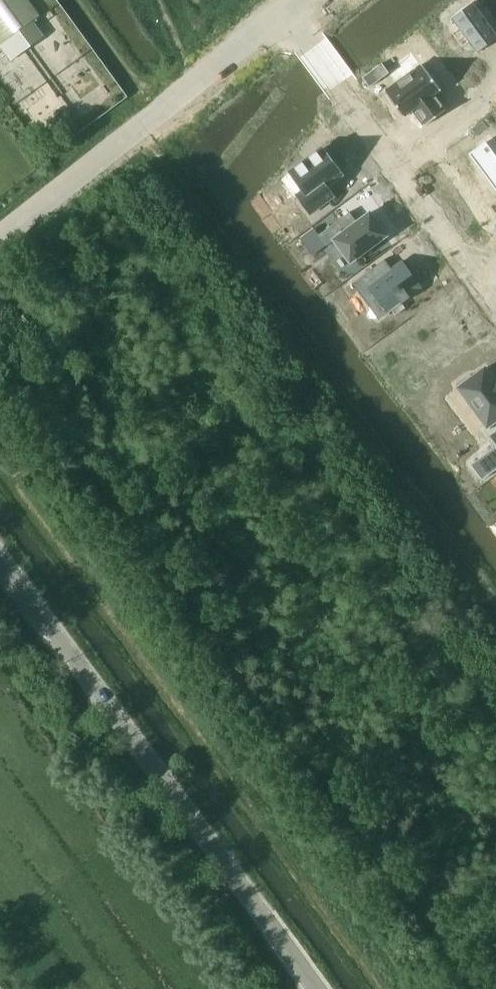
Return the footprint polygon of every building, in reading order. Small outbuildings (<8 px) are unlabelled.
[(38,15),(27,0),(0,0),(0,43),(38,15)] [(451,18),(459,29),(452,33),(462,47),(469,42),(477,53),(488,45),(495,39),(495,34),(473,2),(451,18)] [(425,63),(388,90),(406,114),(415,107),(428,124),(449,108),(436,92),(443,87),(425,63)] [(382,64),(363,78),(370,87),(389,73),(382,64)] [(470,154),(495,190),(495,142),(493,138),(486,143),(486,142),(470,154)] [(322,149),(290,173),(303,190),(297,195),(310,213),(333,196),(325,186),(342,175),(322,149)] [(326,230),(319,235),(326,246),(334,240),(350,263),(386,236),(370,213),(357,223),(350,212),(326,230)] [(384,260),(352,283),(371,308),(380,301),(389,313),(421,289),(401,262),(392,269),(384,260)] [(454,381),(487,425),(482,429),(490,440),(488,441),(495,452),(495,380),(495,379),(494,381),(482,365),(469,375),(467,372),(454,381)]
